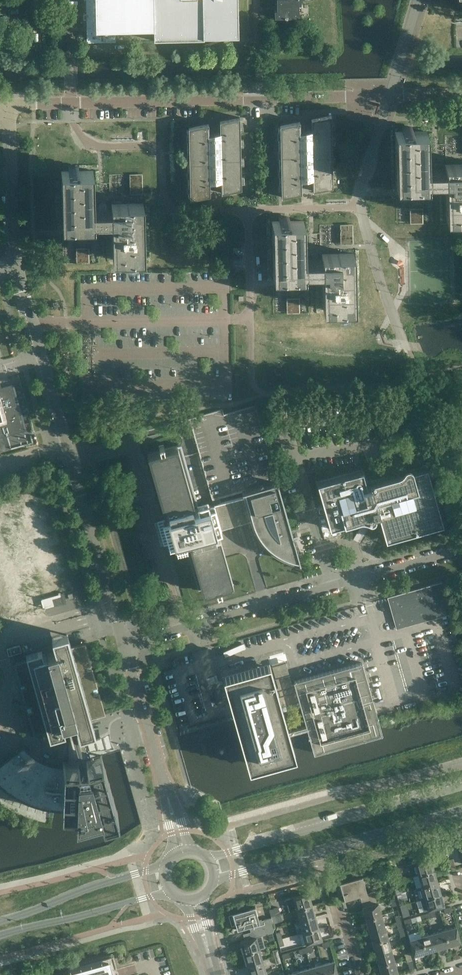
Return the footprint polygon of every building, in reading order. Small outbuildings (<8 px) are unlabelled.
[(116,41),(114,41),(113,32),(154,31),(238,29),(237,0),(86,0),(87,27),(87,43),(116,42),(116,41)] [(301,0),(277,0),(277,6),(277,11),(275,11),(275,18),(299,18),(299,5),(301,5),(301,0)] [(281,197),(301,193),(301,182),(312,179),(313,191),(333,187),(331,115),(311,119),(311,131),(300,133),(300,122),(280,125),(281,197)] [(188,128),(190,199),(210,195),(210,184),(221,181),(221,193),(241,189),(240,117),(220,121),(220,133),(209,135),(208,124),(188,128)] [(427,131),(395,132),(396,187),(428,186),(428,180),(428,179),(437,179),(445,179),(446,219),(461,219),(461,164),(445,164),(445,171),(428,172),(427,131)] [(61,171),(61,172),(63,226),(94,226),(94,221),(94,219),(95,219),(100,219),(106,218),(106,219),(106,218),(111,218),(111,219),(112,219),(113,259),(144,258),(142,258),(141,204),(143,204),(143,203),(111,204),(112,211),(103,211),(94,211),(93,171),(61,171)] [(412,207),(413,222),(425,222),(425,207),(412,207)] [(272,221),(272,222),(273,276),(275,276),(305,276),(305,269),(310,269),(310,273),(314,273),(317,273),(316,269),(322,269),(323,309),(355,309),(354,254),(322,254),(322,261),(305,262),(304,221),(272,221)] [(79,261),(91,261),(91,246),(78,246),(79,261)] [(230,278),(231,292),(243,292),(243,277),(230,278)] [(1,388),(0,388),(0,387),(0,438),(9,435),(8,433),(24,429),(25,431),(21,416),(19,417),(10,386),(13,386),(12,385),(1,388)] [(299,561),(299,563),(301,564),(277,482),(276,482),(255,407),(224,416),(222,409),(171,423),(175,435),(176,435),(177,435),(178,435),(179,436),(180,436),(181,437),(181,438),(182,438),(182,439),(182,440),(182,441),(182,442),(182,443),(181,444),(180,445),(178,446),(164,450),(164,449),(148,454),(165,513),(172,511),(174,517),(169,518),(166,518),(167,519),(163,520),(164,522),(163,522),(162,523),(161,524),(161,525),(161,526),(161,527),(161,528),(162,528),(162,529),(163,529),(164,529),(166,529),(169,543),(173,542),(174,542),(175,543),(176,547),(186,545),(199,591),(204,589),(204,590),(216,587),(219,586),(231,582),(228,571),(228,570),(227,570),(224,559),(225,559),(224,559),(221,548),(221,547),(218,536),(218,535),(211,537),(210,532),(217,530),(223,528),(252,520),(253,523),(255,527),(257,531),(259,535),(261,538),(264,541),(266,544),(269,547),(272,550),(276,552),(279,554),(283,556),(287,558),(291,559),(295,560),(299,561)] [(443,524),(427,467),(370,483),(371,487),(367,488),(363,471),(317,484),(330,529),(364,519),(363,517),(372,514),(373,516),(378,515),(386,540),(443,524)] [(3,607),(6,617),(47,607),(45,600),(68,594),(41,485),(0,495),(0,608),(3,607)] [(399,604),(399,605),(403,618),(427,611),(423,598),(399,604)] [(54,811),(57,811),(61,812),(66,812),(70,812),(73,812),(77,811),(83,810),(84,814),(100,810),(102,817),(118,812),(102,755),(91,758),(88,750),(89,750),(90,749),(91,748),(91,747),(91,746),(90,746),(90,745),(89,744),(88,744),(87,744),(84,735),(95,732),(91,719),(105,715),(85,644),(71,648),(67,634),(52,639),(56,652),(44,656),(28,660),(14,664),(34,735),(48,731),(56,729),(56,730),(57,732),(59,733),(60,734),(62,735),(64,736),(66,736),(66,739),(65,741),(64,742),(64,744),(63,746),(63,748),(63,749),(63,751),(64,753),(65,754),(66,756),(67,757),(67,766),(63,766),(59,766),(55,765),(51,764),(47,763),(43,761),(40,759),(36,757),(33,755),(30,752),(27,749),(24,746),(25,746),(24,745),(21,747),(21,748),(16,752),(15,752),(0,764),(0,794),(0,795),(5,798),(8,800),(10,801),(15,804),(17,806),(20,807),(24,809),(28,810),(32,812),(35,813),(38,814),(43,815),(48,816),(53,817),(54,811)] [(20,645),(10,648),(7,649),(9,656),(12,655),(22,652),(20,645)] [(278,687),(276,688),(282,707),(299,702),(314,753),(382,735),(362,662),(294,682),(294,683),(292,684),(285,660),(271,664),(274,672),(274,673),(278,687)] [(269,663),(223,676),(249,768),(296,755),(282,707),(276,688),(269,663)] [(452,843),(444,845),(448,857),(455,855),(452,843)] [(416,864),(419,875),(434,871),(431,859),(415,863),(416,864)] [(434,871),(419,875),(422,886),(422,887),(438,882),(437,882),(434,871)] [(366,894),(362,878),(339,885),(340,885),(342,892),(343,892),(346,900),(360,896),(363,907),(377,903),(374,892),(366,894)] [(438,882),(422,887),(425,898),(426,898),(441,894),(437,882),(438,882)] [(312,905),(309,893),(293,898),(297,909),(312,905)] [(444,905),(441,894),(426,898),(429,910),(444,906),(444,905)] [(363,907),(366,919),(382,915),(378,903),(363,907)] [(406,911),(404,904),(400,906),(403,917),(409,915),(408,910),(406,911)] [(316,917),(312,905),(297,909),(300,921),(316,917)] [(236,922),(237,924),(239,930),(253,926),(256,937),(270,933),(267,922),(259,924),(254,909),(232,915),(233,915),(235,922),(236,922)] [(385,926),(382,915),(366,919),(369,931),(385,926)] [(319,928),(316,917),(300,921),(303,933),(319,928)] [(388,938),(385,926),(369,931),(373,942),(388,938)] [(445,930),(449,946),(460,942),(460,943),(461,943),(456,927),(445,930)] [(322,940),(319,928),(303,933),(307,944),(322,940)] [(449,946),(445,930),(444,930),(444,931),(433,934),(433,933),(433,934),(437,949),(438,949),(449,946)] [(437,949),(433,934),(422,937),(426,952),(437,949)] [(260,949),(256,937),(241,942),(244,953),(260,949)] [(426,952),(422,937),(421,937),(410,940),(414,956),(415,956),(415,955),(426,952)] [(391,949),(388,938),(373,942),(376,954),(391,949)] [(263,961),(260,949),(244,953),(247,965),(263,961)] [(395,961),(391,949),(376,954),(379,965),(395,961)] [(113,954),(68,967),(69,970),(67,971),(65,973),(64,974),(119,974),(113,954)] [(263,961),(247,965),(250,974),(256,974),(266,972),(263,961)] [(334,961),(323,965),(325,974),(338,974),(334,961)] [(395,961),(379,965),(382,974),(390,974),(398,973),(395,961)] [(323,965),(311,968),(313,974),(325,974),(323,965)]
